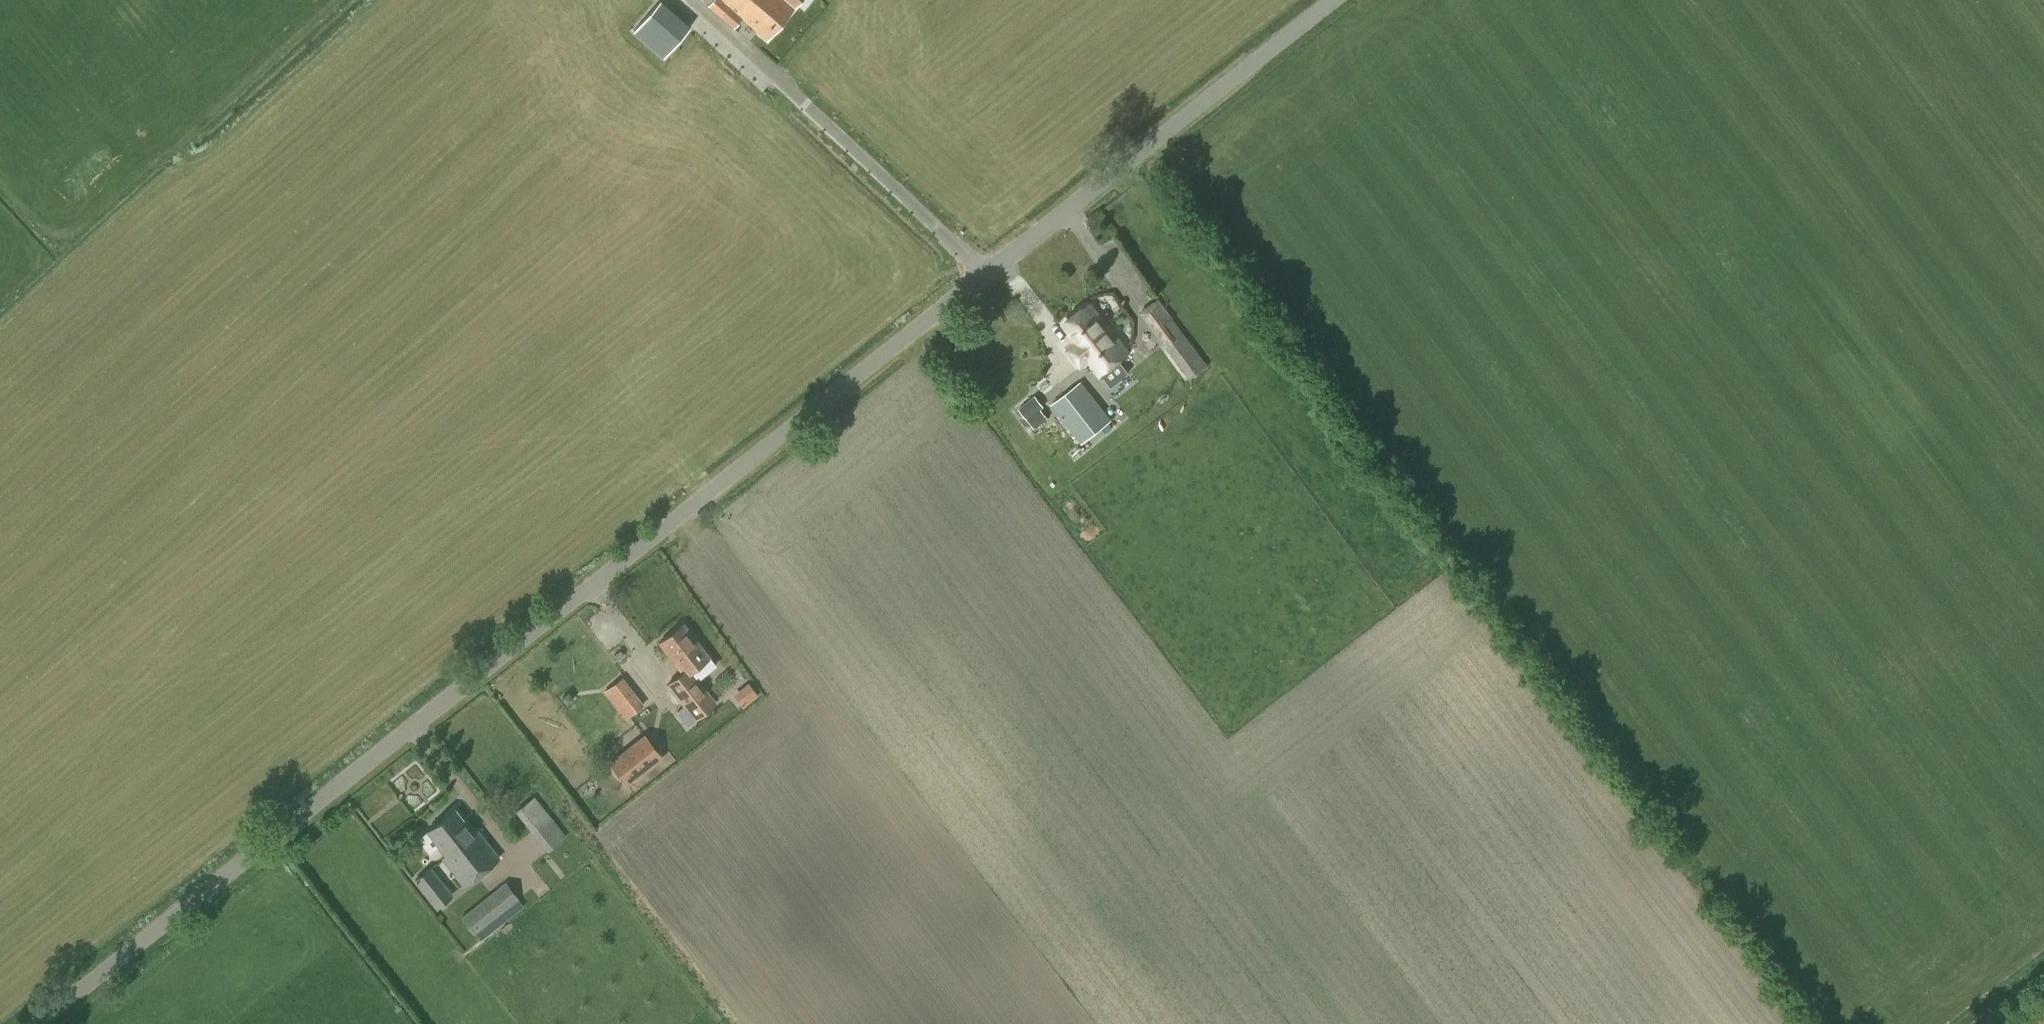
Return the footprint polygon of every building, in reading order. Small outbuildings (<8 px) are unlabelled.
[(637,31),(666,58),(696,26),(668,0),(665,0),(637,31)] [(709,6),(733,27),(741,17),(767,38),(794,7),(801,0),(714,0),(709,6)] [(1088,304),(1064,323),(1078,341),(1068,349),(1081,366),(1088,360),(1100,374),(1101,373),(1112,386),(1129,372),(1119,359),(1129,351),(1092,305),(1089,305),(1088,304)] [(1190,378),(1208,365),(1174,319),(1163,327),(1173,340),(1166,345),(1190,378)] [(1081,444),(1112,419),(1082,381),(1051,406),(1081,444)] [(1039,427),(1053,415),(1036,394),(1022,406),(1039,427)] [(683,624),(660,642),(683,672),(668,683),(684,705),(677,711),(688,725),(715,703),(697,680),(715,666),(683,624)] [(746,706),(762,693),(752,681),(735,694),(746,706)] [(636,694),(618,709),(625,718),(643,703),(636,694)] [(627,785),(663,757),(644,733),(608,761),(627,785)] [(550,816),(534,796),(516,811),(531,831),(550,816)] [(474,834),(455,810),(419,837),(430,851),(437,845),(445,856),(443,857),(465,884),(499,858),(478,831),(474,834)] [(550,816),(531,831),(547,851),(566,836),(550,816)] [(436,909),(454,895),(431,866),(413,880),(436,909)] [(460,917),(473,934),(519,898),(505,881),(460,917)]
